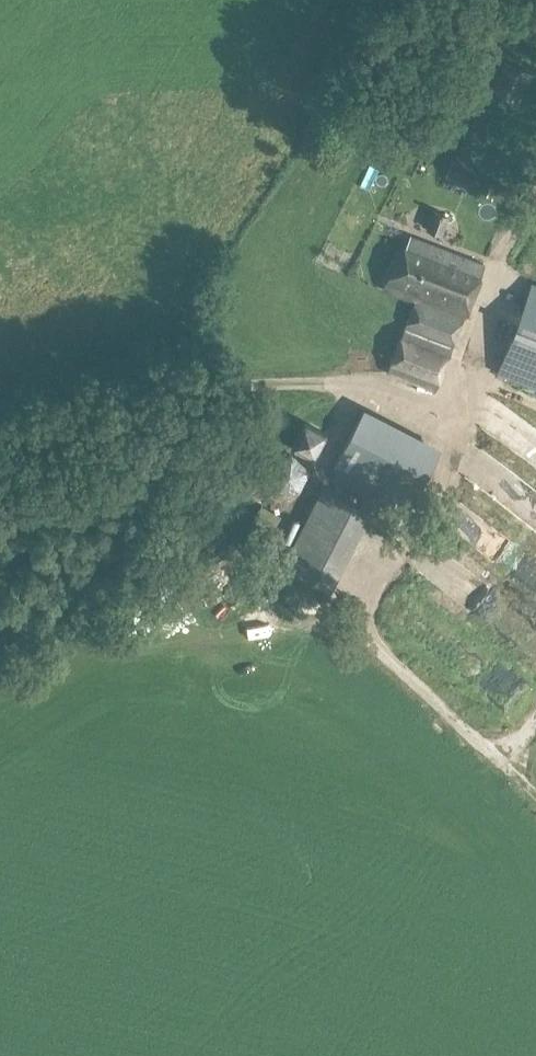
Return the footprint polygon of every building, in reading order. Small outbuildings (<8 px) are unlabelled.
[(427,230),(441,236),(452,205),(438,200),(427,230)] [(414,302),(462,321),(483,266),(409,237),(388,292),(414,302)] [(532,283),(497,373),(535,389),(535,284),(532,283)] [(462,321),(414,302),(404,326),(453,345),(462,321)] [(435,390),(453,345),(404,326),(387,371),(435,390)] [(484,419),(521,449),(535,430),(535,428),(500,399),(484,419)] [(445,448),(367,408),(337,466),(415,507),(445,448)] [(298,446),(317,453),(323,437),(304,430),(298,446)] [(259,448),(253,458),(259,462),(252,473),(266,482),(279,461),(259,448)] [(535,535),(535,498),(481,448),(462,469),(535,535)] [(275,466),(288,487),(310,473),(298,452),(275,466)] [(373,516),(325,489),(292,548),(340,575),(373,516)] [(459,521),(468,500),(451,492),(441,513),(459,521)] [(282,517),(263,506),(250,527),(269,538),(282,517)] [(502,532),(483,553),(535,601),(535,563),(502,532)] [(287,588),(296,577),(266,554),(257,565),(287,588)]
